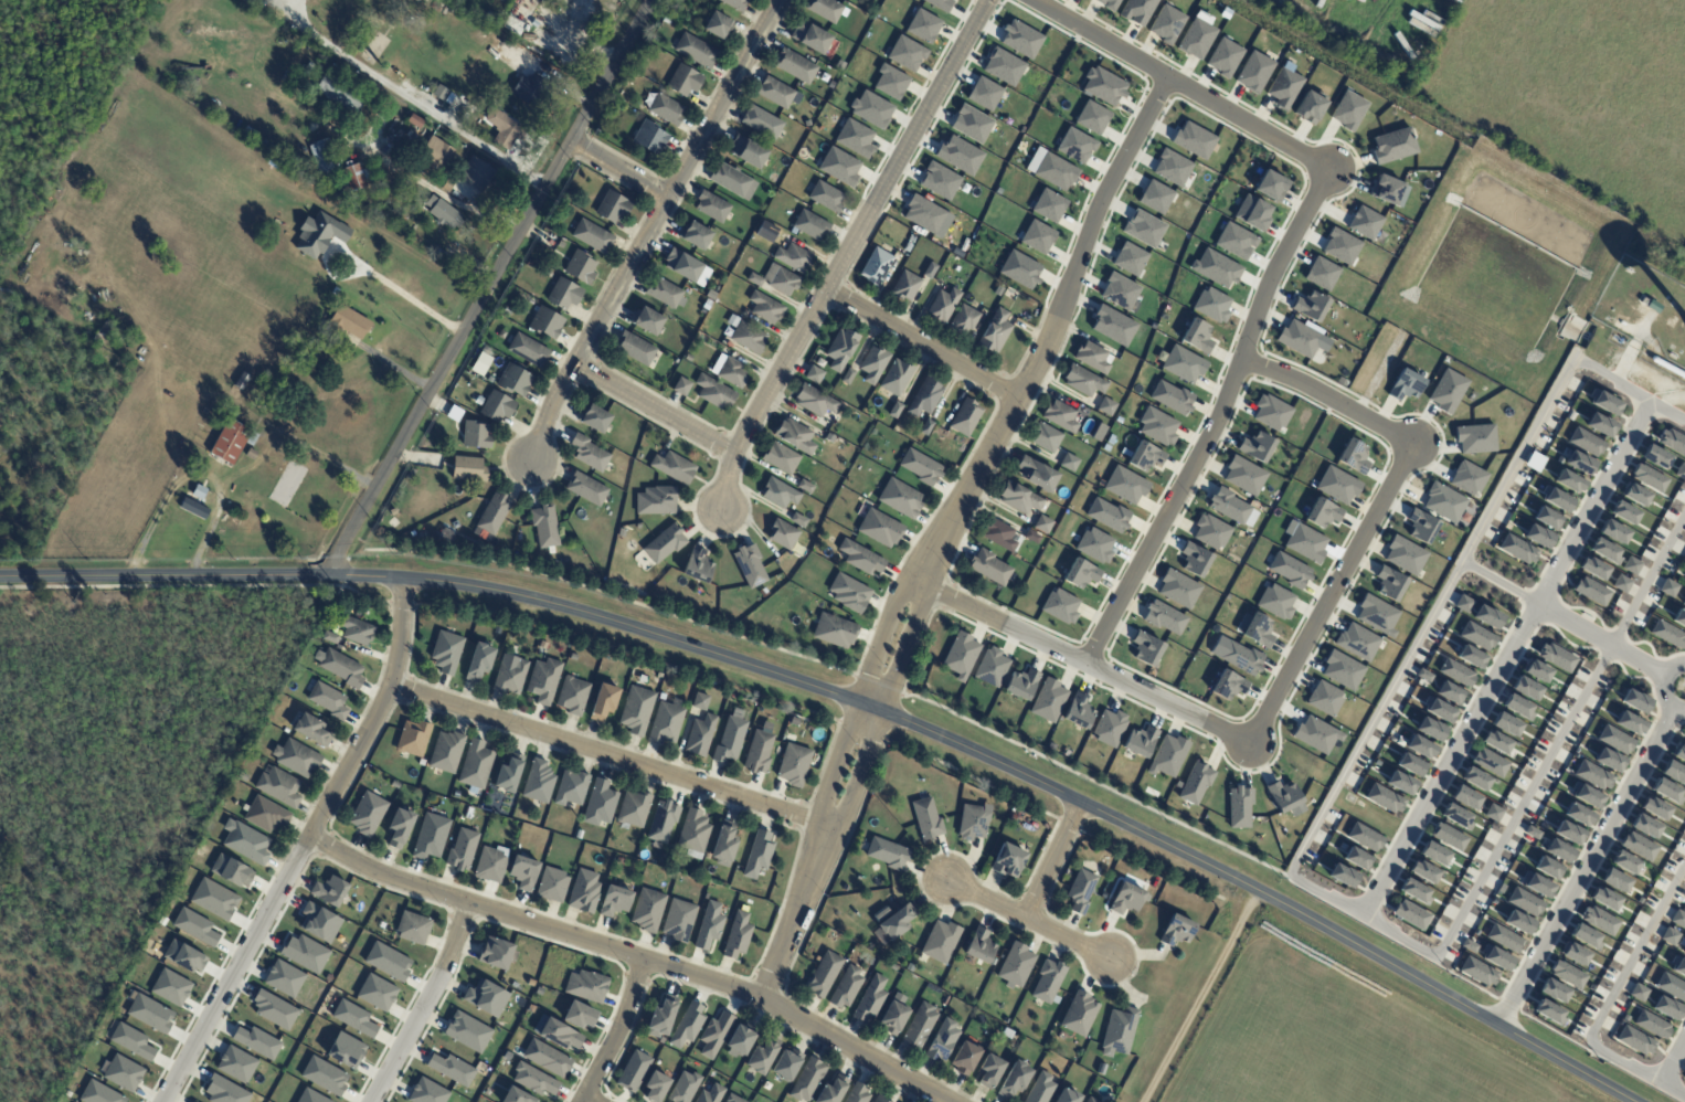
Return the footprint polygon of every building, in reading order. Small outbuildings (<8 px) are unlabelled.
[(741,12),(719,0),(748,0),(741,12)] [(804,7),(808,0),(836,0),(844,4),(834,23),(804,7)] [(946,13),(953,1),(950,0),(922,0),(946,13)] [(1102,6),(1104,1),(1106,2),(1103,8),(1113,12),(1120,0),(1093,0),(1102,6)] [(1119,15),(1127,21),(1130,17),(1132,18),(1130,21),(1142,28),(1158,0),(1127,0),(1119,15)] [(1163,3),(1147,31),(1159,38),(1161,36),(1162,38),(1161,41),(1169,46),(1186,17),(1163,3)] [(918,8),(904,31),(929,44),(942,22),(918,8)] [(730,21),(720,39),(701,29),(711,10),(730,21)] [(1194,17),(1176,49),(1188,55),(1188,54),(1200,61),(1218,30),(1194,17)] [(1011,19),(1008,27),(1005,24),(1002,30),(1006,32),(1000,43),(1030,61),(1043,38),(1011,19)] [(537,20),(542,24),(539,29),(533,25),(537,20)] [(823,55),(798,42),(797,43),(788,38),(798,20),(809,25),(810,23),(833,38),(823,55)] [(709,70),(672,49),(683,31),(719,52),(709,70)] [(899,34),(886,57),(913,73),(921,60),(923,61),(929,51),(899,34)] [(1220,36),(1206,64),(1219,72),(1218,75),(1227,80),(1243,50),(1220,36)] [(994,45),(987,59),(988,60),(982,71),(1013,87),(1026,64),(994,45)] [(817,66),(807,84),(771,64),(782,46),(817,66)] [(1252,50),(1244,63),(1234,81),(1246,87),(1244,88),(1257,95),(1275,63),(1252,50)] [(845,63),(840,72),(834,67),(838,60),(845,63)] [(882,63),(877,72),(880,74),(872,88),(897,102),(910,78),(882,63)] [(695,93),(688,89),(685,97),(665,86),(678,64),(703,77),(695,93)] [(1095,66),(1093,70),(1089,67),(1083,77),(1088,80),(1081,89),(1112,107),(1117,97),(1123,99),(1126,94),(1123,92),(1126,84),(1095,66)] [(1281,66),(1265,94),(1276,100),(1272,107),(1276,109),(1278,108),(1285,113),(1304,80),(1281,66)] [(365,105),(359,115),(319,89),(329,73),(369,98),(365,105)] [(794,91),(784,109),(754,92),(765,74),(794,91)] [(534,76),(550,86),(536,109),(512,95),(523,77),(530,82),(533,76),(534,76)] [(1004,89),(990,113),(966,98),(979,76),(1004,89)] [(863,89),(857,100),(854,98),(849,107),(852,109),(850,113),(882,130),(889,119),(888,118),(894,107),(863,89)] [(1345,89),(1329,118),(1343,126),(1342,127),(1352,133),(1369,104),(1345,89)] [(1306,91),(1293,114),(1301,118),(1300,119),(1313,126),(1327,102),(1324,100),(1326,97),(1317,92),(1315,95),(1306,91)] [(677,127),(646,110),(656,92),(683,107),(679,116),(681,118),(677,127)] [(460,114),(454,109),(462,97),(471,104),(464,116),(460,114)] [(1087,99),(1074,123),(1099,136),(1111,113),(1087,99)] [(773,140),(740,120),(750,103),(784,121),(773,140)] [(962,104),(956,113),(957,114),(950,127),(981,145),(994,121),(962,104)] [(531,133),(527,142),(519,138),(512,151),(496,142),(501,131),(487,124),(496,108),(509,115),(508,118),(532,131),(531,133)] [(410,121),(415,114),(427,123),(422,130),(410,121)] [(310,121),(322,129),(317,140),(312,137),(309,142),(299,137),(304,131),(301,130),(298,136),(293,133),(296,128),(294,126),(300,116),(310,121)] [(875,133),(868,145),(875,148),(867,160),(834,141),(847,117),(875,133)] [(656,157),(630,141),(644,119),(653,125),(651,126),(668,136),(656,157)] [(1186,120),(1179,131),(1177,129),(1170,142),(1205,161),(1217,138),(1186,120)] [(1409,126),(1418,152),(1376,166),(1371,151),(1376,150),(1371,138),(1409,126)] [(1069,127),(1056,150),(1082,166),(1090,151),(1092,152),(1098,144),(1069,127)] [(745,139),(746,138),(770,151),(759,169),(735,156),(735,157),(728,152),(731,148),(728,146),(735,134),(745,139)] [(951,135),(945,145),(941,144),(934,156),(971,177),(984,153),(951,135)] [(453,162),(452,161),(443,174),(420,159),(434,137),(457,152),(455,155),(462,159),(458,166),(453,162)] [(341,170),(322,177),(312,147),(319,145),(318,142),(330,138),(341,170)] [(830,146),(817,169),(852,189),(859,177),(855,174),(861,163),(830,146)] [(1080,170),(1073,183),(1071,182),(1069,187),(1067,186),(1063,192),(1024,169),(1037,146),(1080,170)] [(1163,147),(1157,157),(1161,159),(1153,173),(1180,189),(1194,163),(1163,147)] [(479,194),(474,203),(460,194),(457,198),(453,194),(455,191),(453,190),(449,194),(445,191),(445,190),(443,189),(451,179),(457,183),(459,179),(458,179),(474,156),(498,172),(484,194),(481,192),(479,194)] [(748,201),(707,179),(718,159),(733,168),(734,166),(739,168),(738,171),(759,182),(748,201)] [(930,160),(924,170),(930,172),(929,174),(924,172),(918,184),(949,202),(962,178),(930,160)] [(370,173),(372,178),(368,180),(370,187),(353,192),(350,184),(345,187),(341,179),(348,177),(346,169),(362,163),(364,171),(369,170),(370,173)] [(1264,169),(1253,190),(1278,203),(1289,182),(1264,169)] [(1403,184),(1395,206),(1369,195),(1378,173),(1403,184)] [(837,214),(807,197),(817,179),(845,194),(839,203),(842,204),(837,214)] [(1149,179),(1137,202),(1162,215),(1174,192),(1149,179)] [(624,219),(618,215),(614,223),(595,212),(608,188),(633,202),(624,219)] [(731,205),(720,223),(693,208),(699,199),(696,198),(701,188),(731,205)] [(1043,188),(1030,211),(1055,224),(1068,201),(1043,188)] [(913,193),(905,205),(909,208),(902,218),(934,235),(947,212),(913,193)] [(1246,193),(1232,218),(1261,233),(1269,220),(1268,220),(1269,216),(1267,214),(1270,208),(1246,193)] [(427,205),(434,197),(439,200),(441,199),(466,218),(464,219),(467,221),(462,229),(458,226),(455,231),(446,224),(444,226),(438,223),(439,220),(431,213),(433,210),(427,205)] [(1358,205),(1346,227),(1371,242),(1384,219),(1358,205)] [(830,224),(825,233),(823,233),(818,241),(791,225),(801,208),(830,224)] [(1135,209),(1127,221),(1132,223),(1131,224),(1125,222),(1121,232),(1153,250),(1166,225),(1135,209)] [(615,236),(605,254),(571,235),(581,216),(615,236)] [(1057,232),(1043,255),(1019,242),(1031,219),(1057,232)] [(703,251),(677,236),(683,224),(688,226),(691,221),(713,233),(703,251)] [(1259,239),(1254,248),(1249,245),(1248,247),(1251,250),(1244,262),(1214,244),(1227,221),(1259,239)] [(1332,226),(1327,236),(1329,237),(1322,252),(1349,267),(1363,243),(1332,226)] [(1124,241),(1112,264),(1136,277),(1148,254),(1124,241)] [(807,263),(810,264),(805,275),(772,256),(777,246),(784,250),(789,242),(812,254),(807,263)] [(905,243),(910,246),(905,252),(901,250),(905,243)] [(894,257),(878,287),(866,280),(867,278),(859,275),(876,246),(894,257)] [(1205,246),(1197,262),(1194,259),(1189,268),(1226,288),(1229,282),(1234,285),(1243,267),(1205,246)] [(589,285),(563,271),(576,247),(585,253),(585,254),(598,261),(592,272),(595,273),(589,285)] [(692,283),(663,265),(665,262),(661,261),(669,247),(680,253),(680,252),(703,265),(692,283)] [(1010,248),(997,273),(1029,290),(1034,284),(1037,285),(1039,280),(1036,278),(1042,266),(1010,248)] [(1316,256),(1304,278),(1328,292),(1340,269),(1316,256)] [(765,283),(766,280),(761,277),(771,261),(802,278),(795,289),(792,288),(787,296),(765,283)] [(923,275),(931,262),(937,266),(931,279),(923,275)] [(555,263),(561,266),(558,273),(552,269),(555,263)] [(922,280),(910,301),(903,298),(901,300),(889,294),(903,269),(922,280)] [(764,279),(760,287),(745,279),(750,272),(764,279)] [(1111,272),(1105,282),(1108,283),(1100,296),(1127,311),(1141,288),(1111,272)] [(575,306),(570,303),(565,310),(545,299),(559,276),(584,290),(575,306)] [(644,293),(649,283),(651,284),(656,276),(682,292),(680,296),(686,299),(680,307),(676,304),(672,309),(644,293)] [(1208,287),(1205,293),(1201,290),(1191,309),(1218,324),(1219,321),(1223,324),(1229,312),(1226,310),(1231,299),(1208,287)] [(928,308),(928,307),(937,290),(946,295),(951,288),(960,294),(942,326),(929,318),(931,315),(925,311),(928,308)] [(709,289),(704,296),(713,300),(717,294),(709,289)] [(750,311),(754,303),(748,299),(752,289),(785,307),(775,326),(750,311)] [(1311,290),(1307,297),(1305,295),(1303,300),(1295,297),(1290,309),(1317,325),(1331,300),(1311,290)] [(1660,306),(1661,307),(1656,315),(1645,307),(1640,303),(1643,298),(1642,298),(1644,294),(1657,301),(1658,299),(1662,303),(1660,306)] [(329,303),(336,306),(332,311),(327,308),(329,303)] [(982,315),(972,331),(971,330),(968,332),(967,331),(966,333),(963,331),(961,335),(949,327),(962,304),(982,315)] [(1100,304),(1093,316),(1095,318),(1094,320),(1095,320),(1091,329),(1125,348),(1137,325),(1100,304)] [(361,340),(332,322),(343,305),(375,325),(373,329),(372,328),(364,341),(361,340)] [(554,339),(543,333),(542,336),(527,327),(540,305),(565,319),(554,339)] [(656,336),(629,320),(634,312),(638,315),(644,305),(666,317),(656,336)] [(1005,321),(1013,326),(996,354),(977,345),(998,307),(1009,314),(1005,321)] [(1193,317),(1179,340),(1207,356),(1214,343),(1207,340),(1210,335),(1207,333),(1210,327),(1193,317)] [(728,338),(739,319),(767,335),(760,349),(762,350),(759,356),(728,338)] [(1291,319),(1285,329),(1282,327),(1274,341),(1310,360),(1323,336),(1291,319)] [(859,333),(856,340),(858,341),(849,357),(847,356),(838,372),(826,365),(831,357),(824,352),(838,327),(842,330),(845,326),(859,333)] [(657,349),(647,367),(613,348),(623,329),(657,349)] [(551,351),(540,369),(506,349),(516,331),(551,351)] [(1108,353),(1103,361),(1110,365),(1104,375),(1073,358),(1081,343),(1083,346),(1087,340),(1108,353)] [(1161,351),(1156,359),(1163,362),(1159,368),(1191,385),(1197,375),(1200,377),(1208,363),(1173,343),(1167,354),(1161,351)] [(872,385),(862,379),(866,372),(857,367),(867,350),(868,351),(871,346),(879,350),(880,348),(891,353),(872,385)] [(741,369),(746,372),(742,380),(745,381),(741,390),(714,375),(725,356),(743,365),(741,369)] [(914,367),(897,396),(878,385),(894,357),(908,365),(909,363),(914,367)] [(619,360),(627,364),(624,371),(615,367),(619,360)] [(523,396),(512,390),(510,393),(495,384),(508,362),(533,377),(528,385),(530,386),(523,396)] [(1088,398),(1061,383),(1064,379),(1062,378),(1069,367),(1068,367),(1070,362),(1106,383),(1101,394),(1092,389),(1088,398)] [(810,363),(824,371),(816,383),(804,375),(810,363)] [(856,371),(848,384),(840,380),(848,367),(856,371)] [(1401,368),(1387,394),(1399,401),(1401,395),(1407,399),(1408,395),(1414,399),(1424,381),(1401,368)] [(1445,368),(1428,400),(1438,405),(1437,409),(1450,416),(1469,381),(1445,368)] [(729,407),(725,406),(723,411),(697,395),(701,388),(692,382),(699,372),(736,393),(729,407)] [(943,389),(929,414),(925,412),(922,418),(916,415),(915,416),(905,411),(925,373),(942,382),(940,386),(943,389)] [(683,395),(671,389),(678,375),(691,383),(683,395)] [(1195,395),(1188,406),(1191,407),(1188,413),(1186,411),(1183,416),(1148,398),(1158,380),(1178,391),(1180,388),(1195,395)] [(820,417),(795,402),(797,399),(794,396),(803,381),(840,403),(834,414),(826,409),(820,417)] [(508,417),(502,415),(498,423),(478,412),(492,389),(517,402),(508,417)] [(1592,390),(1589,396),(1593,399),(1591,403),(1615,416),(1622,404),(1598,391),(1597,392),(1592,390)] [(483,398),(479,404),(464,396),(467,391),(473,393),(483,398)] [(1265,394),(1264,396),(1261,394),(1254,406),(1259,409),(1252,418),(1276,432),(1280,427),(1282,428),(1293,410),(1265,394)] [(956,432),(957,431),(947,425),(965,395),(973,400),(971,403),(983,410),(966,437),(956,432)] [(1096,409),(1103,396),(1117,403),(1110,416),(1096,409)] [(903,404),(896,418),(887,414),(894,400),(903,404)] [(1075,412),(1070,421),(1078,425),(1072,435),(1040,417),(1048,403),(1050,404),(1053,400),(1075,412)] [(612,414),(603,432),(581,420),(580,421),(576,418),(583,405),(587,407),(590,402),(612,414)] [(1147,405),(1137,422),(1142,424),(1137,432),(1165,447),(1166,444),(1170,447),(1176,436),(1173,434),(1178,423),(1147,405)] [(1592,412),(1586,425),(1609,438),(1617,424),(1603,416),(1602,417),(1592,412)] [(236,422),(261,435),(255,447),(248,444),(236,466),(205,449),(224,415),(236,422)] [(807,439),(815,445),(809,455),(773,434),(784,415),(813,432),(807,439)] [(933,422),(925,435),(918,431),(925,417),(933,422)] [(490,448),(463,446),(464,420),(476,421),(475,423),(489,424),(488,434),(491,435),(490,448)] [(1052,453),(1030,442),(1035,434),(1032,432),(1037,423),(1036,423),(1038,420),(1062,434),(1052,453)] [(1099,422),(1091,437),(1099,442),(1106,426),(1099,422)] [(1454,427),(1455,443),(1459,443),(1460,455),(1497,452),(1495,424),(1454,427)] [(1605,444),(1600,454),(1598,453),(1596,457),(1567,441),(1576,426),(1605,444)] [(1666,432),(1662,430),(1655,442),(1684,458),(1684,438),(1668,428),(1666,432)] [(601,473),(573,457),(576,452),(574,451),(576,447),(569,443),(575,431),(590,438),(587,442),(611,455),(601,473)] [(1257,432),(1254,437),(1251,435),(1248,441),(1242,437),(1236,449),(1262,464),(1274,441),(1257,432)] [(1115,437),(1111,445),(1105,443),(1110,435),(1115,437)] [(1367,447),(1363,454),(1366,456),(1364,460),(1369,464),(1364,475),(1336,460),(1348,437),(1367,447)] [(789,475),(761,458),(765,448),(766,449),(773,439),(801,456),(789,475)] [(1138,439),(1166,455),(1159,467),(1153,463),(1151,468),(1147,466),(1144,473),(1126,463),(1138,439)] [(194,444),(201,448),(194,460),(188,456),(194,444)] [(1647,444),(1640,458),(1653,466),(1654,464),(1664,470),(1672,457),(1647,444)] [(942,466),(939,473),(941,474),(939,478),(935,477),(930,487),(915,479),(918,477),(898,466),(908,447),(942,466)] [(686,486),(648,465),(655,454),(663,458),(667,449),(697,466),(693,470),(695,471),(686,486)] [(1596,463),(1588,477),(1564,463),(1571,451),(1581,456),(1582,455),(1596,463)] [(1059,465),(1066,452),(1080,459),(1072,473),(1059,465)] [(1546,459),(1538,473),(1524,465),(1532,452),(1546,459)] [(1233,454),(1226,468),(1229,469),(1222,480),(1254,497),(1268,473),(1233,454)] [(488,467),(487,481),(452,478),(454,455),(481,458),(480,466),(488,467)] [(1024,471),(1018,468),(1024,456),(1063,476),(1053,495),(1020,478),(1024,471)] [(284,509),(304,467),(287,458),(266,501),(284,509)] [(1462,460),(1461,463),(1460,462),(1454,473),(1455,473),(1449,484),(1472,496),(1474,491),(1479,492),(1488,475),(1462,460)] [(1638,463),(1631,474),(1633,475),(1632,478),(1661,494),(1668,479),(1638,463)] [(1674,475),(1684,481),(1684,465),(1681,463),(1674,475)] [(1115,465),(1102,488),(1134,506),(1140,495),(1143,497),(1149,484),(1115,465)] [(1327,465),(1315,488),(1346,505),(1352,495),(1355,497),(1363,484),(1327,465)] [(1560,468),(1554,481),(1575,492),(1576,489),(1580,491),(1585,483),(1560,468)] [(407,478),(413,470),(418,474),(413,481),(407,478)] [(598,507),(564,488),(574,470),(608,489),(598,507)] [(783,509),(761,496),(764,490),(762,489),(770,476),(801,494),(795,504),(788,499),(783,509)] [(796,485),(801,477),(814,485),(809,494),(796,485)] [(890,477),(877,500),(912,520),(921,504),(918,501),(921,495),(890,477)] [(1027,515),(1000,500),(1003,497),(999,495),(1009,478),(1034,492),(1032,494),(1046,500),(1040,511),(1031,507),(1027,515)] [(1433,480),(1427,491),(1428,492),(1427,496),(1429,497),(1423,507),(1454,524),(1467,500),(1433,480)] [(1631,484),(1629,487),(1626,486),(1622,496),(1643,508),(1651,495),(1631,484)] [(1546,485),(1541,492),(1546,495),(1543,500),(1566,513),(1573,500),(1546,485)] [(203,487),(210,491),(204,501),(194,496),(200,486),(203,487)] [(675,486),(675,513),(636,515),(636,494),(644,494),(644,488),(654,488),(654,487),(675,486)] [(1219,486),(1214,496),(1210,495),(1207,500),(1210,501),(1207,507),(1241,526),(1243,523),(1250,527),(1257,513),(1251,510),(1251,508),(1231,497),(1233,494),(1219,486)] [(507,495),(505,498),(512,502),(492,536),(475,526),(494,491),(499,495),(501,491),(507,495)] [(1131,512),(1124,523),(1127,526),(1123,532),(1121,530),(1119,534),(1084,516),(1095,497),(1115,508),(1116,505),(1131,512)] [(1316,497),(1311,508),(1304,519),(1323,529),(1325,523),(1328,524),(1331,520),(1337,523),(1344,511),(1316,497)] [(1617,500),(1610,513),(1633,526),(1640,512),(1617,500)] [(538,549),(534,526),(531,527),(528,510),(540,508),(540,506),(552,504),(559,545),(538,549)] [(190,510),(191,511),(191,509),(193,509),(194,510),(194,512),(213,520),(209,529),(172,512),(176,505),(190,510)] [(1540,506),(1533,519),(1552,531),(1555,527),(1558,529),(1564,519),(1540,506)] [(904,527),(894,545),(891,544),(889,549),(856,531),(869,507),(904,527)] [(1440,522),(1427,545),(1408,536),(1411,529),(1409,528),(1412,522),(1406,519),(1412,507),(1440,522)] [(788,519),(793,511),(807,519),(803,527),(788,519)] [(1035,527),(1041,515),(1055,522),(1048,534),(1035,527)] [(1205,515),(1204,517),(1199,515),(1194,526),(1198,528),(1193,538),(1216,550),(1218,545),(1221,548),(1231,529),(1205,515)] [(766,538),(771,530),(767,528),(774,517),(798,531),(787,550),(766,538)] [(1011,539),(1018,543),(1013,553),(982,536),(985,530),(984,530),(988,521),(990,523),(994,518),(1016,530),(1011,539)] [(1630,532),(1622,544),(1612,539),(1611,541),(1598,533),(1605,519),(1630,532)] [(674,521),(681,531),(679,533),(687,542),(675,552),(672,550),(655,564),(642,549),(674,521)] [(1296,522),(1283,547),(1317,565),(1325,552),(1322,550),(1327,539),(1296,522)] [(1530,523),(1523,537),(1546,550),(1555,536),(1540,528),(1540,529),(1530,523)] [(1091,528),(1088,532),(1084,531),(1074,549),(1101,564),(1103,562),(1106,564),(1112,553),(1108,551),(1114,540),(1091,528)] [(1025,538),(1029,529),(1042,537),(1039,544),(1025,538)] [(1506,533),(1498,549),(1526,564),(1528,561),(1533,563),(1539,552),(1506,533)] [(1393,534),(1387,548),(1389,550),(1384,560),(1416,576),(1429,553),(1393,534)] [(844,538),(837,549),(847,555),(844,562),(869,575),(872,571),(879,574),(886,561),(844,538)] [(1596,538),(1589,550),(1617,566),(1621,559),(1617,557),(1620,551),(1596,538)] [(1185,541),(1179,552),(1185,555),(1183,561),(1185,562),(1181,569),(1200,579),(1212,555),(1185,541)] [(753,543),(743,549),(742,545),(735,549),(736,551),(732,554),(749,589),(767,580),(757,560),(760,558),(753,543)] [(693,545),(681,574),(706,584),(713,565),(707,562),(708,559),(703,557),(706,550),(693,545)] [(1005,587),(968,569),(975,557),(976,558),(982,548),(996,555),(994,559),(1014,569),(1005,587)] [(1276,551),(1268,569),(1287,580),(1286,583),(1300,590),(1305,580),(1307,582),(1311,575),(1308,574),(1312,570),(1276,551)] [(1629,555),(1621,569),(1635,575),(1642,563),(1629,555)] [(1074,557),(1062,580),(1081,591),(1084,584),(1085,585),(1089,580),(1095,583),(1102,572),(1074,557)] [(1589,557),(1587,561),(1582,559),(1578,568),(1602,582),(1610,569),(1589,557)] [(1380,565),(1375,576),(1380,580),(1378,585),(1380,586),(1377,593),(1395,603),(1408,580),(1380,565)] [(1167,568),(1159,582),(1163,583),(1157,593),(1189,611),(1201,586),(1167,568)] [(837,571),(827,590),(835,594),(833,598),(840,603),(840,604),(859,615),(872,591),(837,571)] [(1619,574),(1612,586),(1625,594),(1632,582),(1619,574)] [(1583,576),(1580,581),(1578,580),(1572,590),(1602,607),(1611,592),(1583,576)] [(1678,586),(1672,598),(1658,591),(1665,579),(1678,586)] [(1271,583),(1269,589),(1265,586),(1255,605),(1282,621),(1283,617),(1287,619),(1293,610),(1289,607),(1295,596),(1271,583)] [(1080,601),(1073,612),(1078,614),(1072,625),(1068,623),(1067,625),(1039,611),(1049,591),(1052,593),(1056,587),(1080,601)] [(1365,593),(1358,607),(1361,608),(1356,619),(1392,639),(1397,633),(1390,629),(1400,612),(1365,593)] [(1473,602),(1466,614),(1453,606),(1461,594),(1473,602)] [(1154,600),(1151,605),(1147,603),(1145,608),(1148,611),(1143,621),(1156,628),(1157,625),(1178,636),(1188,618),(1154,600)] [(1490,608),(1488,611),(1479,604),(1472,617),(1495,631),(1503,616),(1490,608)] [(1672,621),(1684,628),(1684,612),(1678,608),(1672,621)] [(820,612),(810,637),(846,649),(848,645),(851,646),(854,639),(855,639),(859,625),(820,612)] [(1253,612),(1251,616),(1244,613),(1236,629),(1241,634),(1241,635),(1268,649),(1274,637),(1268,634),(1271,629),(1268,628),(1271,621),(1253,612)] [(341,637),(346,627),(338,625),(342,614),(377,627),(372,637),(371,636),(370,639),(369,639),(365,647),(341,637)] [(1675,648),(1675,647),(1681,649),(1684,642),(1684,635),(1656,619),(1649,633),(1675,648)] [(1497,637),(1492,647),(1490,646),(1486,651),(1458,636),(1466,621),(1497,637)] [(1349,623),(1344,633),(1342,631),(1339,634),(1338,634),(1333,644),(1367,663),(1380,639),(1349,623)] [(464,637),(452,676),(438,671),(439,667),(434,665),(435,660),(430,658),(438,629),(464,637)] [(1136,629),(1130,642),(1136,645),(1134,649),(1136,651),(1133,658),(1151,668),(1164,644),(1136,629)] [(336,644),(321,638),(325,631),(339,636),(336,644)] [(972,637),(971,640),(981,646),(963,684),(955,680),(957,675),(940,667),(957,631),(972,637)] [(1264,656),(1258,666),(1261,668),(1258,672),(1255,671),(1253,677),(1218,658),(1228,639),(1249,650),(1250,648),(1264,656)] [(486,646),(486,647),(496,650),(495,654),(494,654),(489,671),(487,670),(486,674),(481,672),(480,678),(478,678),(477,682),(463,679),(465,672),(467,672),(476,643),(486,646)] [(1549,643),(1547,646),(1543,644),(1536,656),(1568,674),(1577,658),(1549,643)] [(1463,644),(1461,649),(1455,646),(1453,650),(1459,654),(1455,657),(1480,670),(1486,657),(1463,644)] [(1002,651),(999,656),(1010,661),(997,689),(973,677),(986,649),(988,650),(990,646),(1002,651)] [(358,691),(345,685),(347,680),(318,665),(328,647),(363,666),(362,667),(364,668),(360,676),(364,678),(358,691)] [(1332,649),(1324,663),(1326,665),(1321,675),(1353,692),(1366,668),(1332,649)] [(1445,657),(1438,671),(1464,687),(1465,686),(1469,688),(1476,675),(1445,657)] [(492,690),(501,659),(517,664),(518,658),(530,663),(520,696),(507,691),(507,693),(492,690)] [(536,702),(539,695),(526,691),(536,660),(545,664),(547,658),(563,663),(550,707),(536,702)] [(1551,670),(1545,684),(1524,671),(1528,663),(1530,663),(1532,659),(1551,670)] [(1028,668),(1025,675),(1020,672),(1018,675),(1011,671),(1003,690),(1027,701),(1040,674),(1028,668)] [(1222,668),(1217,678),(1209,691),(1228,701),(1231,696),(1233,697),(1237,691),(1242,695),(1249,684),(1222,668)] [(1433,676),(1429,684),(1416,676),(1420,668),(1433,676)] [(573,677),(573,678),(591,684),(581,717),(568,713),(569,709),(557,706),(565,677),(566,675),(573,677)] [(1518,676),(1511,689),(1524,697),(1525,696),(1535,701),(1541,689),(1518,676)] [(1059,684),(1058,687),(1068,691),(1052,723),(1028,712),(1046,677),(1059,684)] [(1318,679),(1313,690),(1312,690),(1305,701),(1306,701),(1306,703),(1332,718),(1342,700),(1339,698),(1342,692),(1318,679)] [(342,706),(350,710),(343,722),(329,714),(330,712),(307,699),(317,680),(347,697),(342,706)] [(1442,680),(1434,693),(1459,707),(1465,692),(1442,680)] [(621,689),(614,709),(612,709),(611,712),(606,711),(604,717),(603,716),(601,722),(589,718),(590,711),(592,711),(601,682),(621,689)] [(657,693),(643,738),(629,733),(632,729),(626,727),(626,725),(619,722),(630,686),(657,693)] [(1638,692),(1636,695),(1626,689),(1620,701),(1643,714),(1651,700),(1638,692)] [(1075,690),(1062,719),(1085,730),(1094,711),(1089,709),(1090,706),(1085,704),(1089,697),(1075,690)] [(710,696),(706,710),(692,707),(697,692),(710,696)] [(1534,707),(1530,712),(1534,714),(1529,722),(1502,707),(1508,693),(1534,707)] [(1428,696),(1423,703),(1428,706),(1424,711),(1449,724),(1455,711),(1428,696)] [(676,743),(664,740),(663,743),(648,739),(660,700),(671,704),(674,698),(688,702),(676,743)] [(1115,710),(1114,714),(1103,709),(1092,733),(1098,735),(1095,740),(1114,749),(1127,721),(1124,720),(1126,716),(1115,710)] [(1622,710),(1614,723),(1634,735),(1636,731),(1641,733),(1645,724),(1622,710)] [(1498,711),(1491,725),(1504,733),(1505,732),(1515,738),(1522,724),(1498,711)] [(319,729),(331,735),(324,748),(292,730),(297,720),(298,721),(303,712),(322,722),(319,729)] [(718,717),(706,756),(683,750),(693,719),(702,721),(706,712),(718,717)] [(748,721),(735,761),(727,759),(724,764),(711,760),(716,745),(719,746),(728,716),(748,721)] [(1307,716),(1302,725),(1299,723),(1291,738),(1325,755),(1334,739),(1340,742),(1345,735),(1307,716)] [(1422,717),(1414,729),(1438,743),(1446,729),(1433,721),(1432,722),(1422,717)] [(432,724),(421,757),(403,752),(403,753),(395,751),(395,750),(395,749),(404,720),(416,724),(418,720),(432,724)] [(1605,724),(1597,740),(1624,755),(1626,752),(1629,753),(1635,741),(1605,724)] [(1146,725),(1144,732),(1138,729),(1137,732),(1131,729),(1122,748),(1145,759),(1158,731),(1146,725)] [(774,735),(767,757),(771,759),(765,774),(755,771),(755,774),(750,772),(751,769),(743,766),(754,729),(774,735)] [(1488,730),(1486,733),(1485,732),(1481,742),(1505,755),(1512,742),(1488,730)] [(453,731),(466,735),(454,774),(428,766),(438,732),(447,734),(447,732),(452,734),(453,731)] [(1437,748),(1431,757),(1428,755),(1426,759),(1405,746),(1412,733),(1437,748)] [(1176,737),(1175,739),(1164,734),(1146,773),(1153,776),(1156,771),(1174,778),(1190,743),(1176,737)] [(316,770),(312,767),(307,778),(275,762),(277,757),(271,754),(276,744),(282,748),(287,738),(324,756),(316,770)] [(485,742),(484,748),(496,752),(484,790),(457,782),(471,738),(485,742)] [(787,743),(813,751),(802,788),(791,785),(792,784),(788,783),(788,781),(777,777),(787,743)] [(1681,743),(1684,746),(1684,764),(1672,756),(1677,746),(1678,746),(1681,743)] [(1509,763),(1501,778),(1470,762),(1476,751),(1479,752),(1481,746),(1509,763)] [(1600,748),(1593,760),(1618,774),(1625,760),(1612,752),(1611,753),(1600,748)] [(522,755),(520,761),(522,762),(512,793),(502,791),(504,788),(494,785),(500,765),(507,766),(509,757),(508,756),(509,751),(522,755)] [(1403,752),(1396,765),(1419,777),(1426,764),(1403,752)] [(548,762),(547,766),(551,767),(550,771),(553,771),(552,774),(557,776),(547,804),(521,795),(534,757),(548,762)] [(1195,760),(1176,797),(1184,801),(1180,806),(1188,809),(1190,804),(1196,806),(1206,785),(1209,787),(1216,772),(1205,767),(1206,764),(1195,760)] [(1582,760),(1573,775),(1601,791),(1603,787),(1609,790),(1615,777),(1582,760)] [(1660,774),(1673,782),(1674,781),(1684,786),(1684,784),(1684,769),(1667,760),(1660,774)] [(294,793),(301,797),(294,810),(254,787),(266,766),(271,770),(273,766),(300,782),(294,793)] [(1491,778),(1483,793),(1460,780),(1467,766),(1491,778)] [(575,773),(576,771),(590,775),(581,805),(565,801),(563,806),(552,803),(563,770),(575,773)] [(1403,775),(1402,776),(1392,771),(1385,783),(1409,796),(1417,782),(1403,775)] [(241,772),(248,776),(245,782),(237,777),(241,772)] [(610,782),(607,790),(621,793),(611,824),(600,822),(598,827),(582,822),(596,777),(610,782)] [(1682,791),(1678,796),(1683,798),(1678,806),(1651,791),(1657,777),(1682,791)] [(392,780),(401,784),(399,790),(390,785),(392,780)] [(1276,781),(1280,787),(1285,784),(1286,786),(1292,783),(1306,810),(1292,818),(1287,809),(1279,815),(1264,786),(1276,781)] [(1576,782),(1571,790),(1576,792),(1572,797),(1597,810),(1604,797),(1576,782)] [(1406,801),(1399,813),(1395,809),(1392,814),(1364,798),(1373,783),(1406,801)] [(1482,797),(1474,810),(1464,805),(1463,806),(1450,798),(1458,785),(1482,797)] [(1240,786),(1240,788),(1253,788),(1253,806),(1249,806),(1250,828),(1229,828),(1228,788),(1234,788),(1234,786),(1240,786)] [(389,803),(370,839),(357,833),(358,829),(354,828),(356,826),(348,822),(365,790),(389,803)] [(654,795),(642,828),(624,823),(623,824),(616,822),(617,819),(616,819),(626,791),(634,794),(635,792),(638,793),(639,791),(654,795)] [(285,827),(280,825),(278,828),(276,827),(275,830),(272,829),(269,833),(243,818),(256,795),(292,815),(285,827)] [(930,796),(936,818),(940,817),(944,833),(933,836),(933,839),(922,843),(910,802),(930,796)] [(1651,797),(1649,801),(1644,798),(1639,808),(1664,822),(1672,808),(1651,797)] [(672,802),(671,805),(680,808),(676,823),(672,822),(666,844),(646,838),(658,799),(665,802),(666,799),(672,802)] [(1594,815),(1587,828),(1564,815),(1570,802),(1594,815)] [(1472,816),(1469,822),(1473,824),(1469,831),(1440,816),(1448,803),(1472,816)] [(1491,803),(1483,816),(1496,824),(1503,810),(1491,803)] [(983,805),(983,807),(962,804),(957,835),(960,835),(958,839),(972,841),(973,837),(984,839),(989,806),(983,805)] [(473,808),(469,819),(464,818),(467,807),(473,808)] [(703,812),(702,816),(709,818),(707,824),(712,826),(701,860),(686,856),(688,849),(677,846),(689,807),(703,812)] [(406,813),(407,810),(416,815),(403,846),(401,845),(399,849),(386,845),(392,834),(385,831),(396,808),(406,813)] [(452,820),(439,859),(427,855),(425,861),(412,857),(425,813),(452,820)] [(1638,813),(1630,827),(1643,835),(1644,834),(1654,839),(1661,826),(1638,813)] [(734,822),(732,828),(735,828),(732,838),(738,840),(731,862),(728,861),(727,867),(713,862),(714,858),(711,857),(720,826),(720,825),(721,818),(734,822)] [(235,820),(269,840),(264,851),(269,855),(263,867),(222,845),(230,831),(223,828),(229,819),(234,823),(235,820)] [(1585,833),(1577,847),(1552,833),(1560,820),(1570,826),(1571,825),(1585,833)] [(1355,822),(1346,837),(1374,852),(1378,847),(1380,848),(1385,838),(1355,822)] [(1437,822),(1429,835),(1460,852),(1469,838),(1442,823),(1441,825),(1437,822)] [(1541,833),(1537,840),(1524,834),(1528,825),(1541,833)] [(459,827),(453,849),(448,848),(444,863),(456,867),(455,870),(460,872),(462,869),(467,871),(479,833),(459,827)] [(771,834),(769,841),(774,843),(765,870),(759,868),(754,880),(742,876),(756,829),(771,834)] [(1630,831),(1628,836),(1625,835),(1619,846),(1650,863),(1658,847),(1630,831)] [(910,863),(904,861),(901,871),(886,867),(887,863),(865,856),(871,836),(910,849),(907,858),(911,859),(910,863)] [(1550,838),(1544,850),(1567,863),(1573,851),(1550,838)] [(1427,840),(1418,855),(1432,862),(1432,861),(1443,867),(1451,854),(1427,840)] [(1027,854),(1014,879),(1003,873),(1005,868),(1003,868),(999,875),(987,868),(990,861),(993,862),(1003,841),(1027,854)] [(483,846),(473,876),(499,884),(508,858),(506,858),(509,850),(496,846),(495,850),(483,846)] [(1349,846),(1343,859),(1363,871),(1365,867),(1367,869),(1373,859),(1349,846)] [(1618,850),(1610,863),(1633,876),(1640,862),(1618,850)] [(254,872),(246,887),(242,883),(239,888),(209,871),(219,852),(254,872)] [(515,855),(508,875),(515,877),(513,880),(519,881),(516,889),(530,893),(540,863),(515,855)] [(1564,869),(1557,881),(1534,868),(1540,856),(1564,869)] [(1419,860),(1418,863),(1413,861),(1408,871),(1432,886),(1440,872),(1419,860)] [(1345,868),(1345,869),(1334,862),(1327,876),(1350,889),(1358,875),(1345,868)] [(544,866),(534,896),(561,904),(569,878),(563,876),(564,872),(544,866)] [(579,868),(565,905),(592,914),(598,893),(597,893),(601,884),(595,882),(597,875),(579,868)] [(1098,877),(1095,882),(1099,883),(1096,888),(1093,887),(1087,901),(1090,902),(1083,915),(1070,910),(1073,903),(1071,902),(1072,899),(1066,896),(1079,868),(1098,877)] [(1608,868),(1600,882),(1612,889),(1613,888),(1623,893),(1630,881),(1608,868)] [(1526,870),(1522,878),(1526,881),(1523,886),(1547,899),(1554,887),(1526,870)] [(348,886),(336,908),(309,893),(316,882),(321,886),(325,880),(327,881),(330,876),(348,886)] [(1406,877),(1398,890),(1427,907),(1431,899),(1427,897),(1430,891),(1406,877)] [(203,878),(190,901),(226,922),(233,910),(231,909),(233,905),(235,907),(240,898),(203,878)] [(1122,881),(1149,896),(1146,902),(1142,900),(1136,911),(1130,909),(1128,911),(1123,909),(1120,915),(1108,910),(1122,881)] [(1505,886),(1502,894),(1496,891),(1501,883),(1505,886)] [(607,884),(597,914),(611,919),(613,912),(618,913),(619,910),(626,912),(632,892),(607,884)] [(1514,887),(1505,902),(1534,918),(1537,912),(1538,913),(1544,903),(1514,887)] [(666,896),(654,934),(640,930),(642,928),(638,926),(638,924),(629,921),(640,888),(666,896)] [(1600,888),(1598,891),(1594,889),(1589,899),(1613,912),(1620,899),(1600,888)] [(671,898),(660,932),(671,936),(670,940),(686,945),(698,907),(671,898)] [(717,915),(725,918),(718,942),(711,940),(708,952),(692,947),(708,900),(720,904),(717,915)] [(1402,900),(1399,904),(1397,903),(1391,914),(1422,931),(1431,915),(1402,900)] [(307,901),(300,913),(305,915),(298,928),(329,944),(342,920),(307,901)] [(908,902),(915,913),(905,921),(910,926),(890,941),(883,932),(882,933),(876,925),(908,902)] [(886,905),(890,912),(877,922),(872,915),(886,905)] [(1592,905),(1590,910),(1585,907),(1578,919),(1611,937),(1620,922),(1592,905)] [(182,908),(172,925),(213,947),(220,936),(209,930),(212,923),(182,908)] [(736,909),(721,955),(734,960),(738,953),(743,955),(752,926),(745,924),(749,913),(736,909)] [(1676,909),(1684,914),(1684,925),(1683,929),(1670,921),(1676,909)] [(1511,910),(1503,922),(1526,936),(1535,922),(1520,914),(1520,915),(1511,910)] [(402,911),(431,920),(431,923),(427,934),(426,934),(422,946),(398,939),(400,933),(395,931),(402,911)] [(1172,913),(1158,942),(1170,947),(1174,941),(1179,943),(1180,941),(1186,944),(1196,924),(1172,913)] [(947,922),(946,925),(935,920),(919,953),(944,965),(962,929),(947,922)] [(1524,941),(1516,953),(1512,951),(1511,952),(1485,937),(1493,923),(1524,941)] [(1577,923),(1569,936),(1597,952),(1601,944),(1598,942),(1601,936),(1577,923)] [(989,931),(986,937),(990,940),(989,943),(996,946),(987,965),(963,953),(976,925),(989,931)] [(1660,940),(1666,928),(1679,934),(1673,947),(1660,940)] [(299,934),(296,940),(290,936),(287,943),(285,942),(278,954),(317,975),(330,952),(299,934)] [(486,937),(481,953),(479,952),(477,961),(505,971),(513,945),(494,939),(494,941),(486,937)] [(172,939),(162,957),(192,973),(194,969),(200,973),(208,958),(172,939)] [(1477,946),(1473,954),(1460,946),(1464,939),(1477,946)] [(412,961),(409,968),(406,967),(405,969),(410,972),(403,984),(363,962),(375,941),(412,961)] [(1027,947),(1025,951),(1036,956),(1020,988),(995,976),(1013,941),(1027,947)] [(1566,941),(1562,949),(1564,950),(1561,955),(1582,966),(1589,954),(1566,941)] [(1485,943),(1481,952),(1485,954),(1482,958),(1505,973),(1514,958),(1485,943)] [(804,989),(825,951),(842,960),(822,999),(804,989)] [(1670,963),(1675,966),(1673,971),(1684,978),(1684,960),(1675,954),(1670,963)] [(1466,955),(1458,971),(1486,986),(1487,983),(1492,986),(1499,974),(1466,955)] [(276,958),(272,967),(271,966),(267,972),(268,973),(263,982),(293,998),(306,976),(276,958)] [(1056,962),(1055,964),(1045,960),(1037,974),(1040,975),(1030,996),(1048,1005),(1067,967),(1056,962)] [(1560,961),(1559,963),(1556,961),(1550,971),(1552,972),(1550,974),(1579,990),(1588,976),(1560,961)] [(860,971),(858,975),(862,978),(847,1008),(841,1005),(839,1009),(828,1003),(848,964),(860,971)] [(162,967),(150,992),(179,1008),(192,984),(162,967)] [(589,972),(589,973),(579,969),(577,975),(570,973),(563,992),(601,1004),(608,978),(589,972)] [(1653,987),(1682,1003),(1684,998),(1684,983),(1663,971),(1653,987)] [(369,973),(356,997),(385,1014),(391,1004),(392,1004),(394,998),(399,989),(369,973)] [(875,973),(851,1016),(863,1024),(867,1016),(873,1019),(888,994),(880,989),(887,979),(875,973)] [(1546,977),(1538,992),(1551,999),(1552,998),(1562,1004),(1569,990),(1546,977)] [(483,978),(476,989),(473,988),(473,989),(468,987),(462,999),(496,1018),(510,994),(483,978)] [(1649,990),(1642,1003),(1629,995),(1635,983),(1649,990)] [(258,988),(252,1000),(255,1002),(253,1006),(257,1008),(254,1014),(287,1031),(299,1010),(258,988)] [(1089,996),(1088,997),(1093,999),(1092,1002),(1099,1005),(1083,1037),(1059,1026),(1075,989),(1089,996)] [(174,1014),(170,1021),(169,1020),(168,1021),(171,1024),(166,1035),(126,1014),(138,993),(174,1014)] [(1658,995),(1651,1008),(1675,1021),(1683,1007),(1668,999),(1668,1000),(1658,995)] [(370,1015),(367,1020),(378,1027),(372,1039),(331,1017),(341,998),(370,1015)] [(1540,998),(1533,1011),(1561,1028),(1566,1019),(1561,1018),(1565,1013),(1540,998)] [(664,999),(678,1004),(667,1036),(661,1035),(660,1038),(646,1034),(655,1007),(660,1009),(664,999)] [(911,1010),(899,1031),(897,1030),(894,1036),(882,1029),(884,1025),(879,1021),(892,999),(911,1010)] [(572,1000),(562,1019),(580,1028),(583,1024),(590,1027),(597,1013),(572,1000)] [(692,1000),(704,1007),(700,1015),(706,1018),(692,1043),(686,1039),(680,1050),(667,1043),(691,1000),(692,1000)] [(933,1007),(931,1010),(939,1014),(918,1052),(911,1048),(912,1046),(901,1040),(922,1000),(933,1007)] [(536,1007),(532,1014),(527,1010),(529,1005),(536,1007)] [(1140,1010),(1126,1055),(1112,1051),(1110,1058),(1100,1056),(1102,1048),(1100,1048),(1111,1009),(1123,1013),(1125,1006),(1140,1010)] [(1641,1009),(1632,1024),(1660,1039),(1660,1037),(1664,1039),(1670,1029),(1668,1028),(1670,1026),(1641,1009)] [(455,1010),(451,1018),(453,1019),(451,1022),(448,1021),(442,1034),(479,1055),(492,1030),(455,1010)] [(736,1018),(712,1061),(700,1055),(707,1043),(700,1040),(712,1019),(717,1022),(723,1011),(736,1018)] [(548,1017),(538,1035),(565,1051),(569,1046),(576,1050),(584,1037),(548,1017)] [(937,1059),(935,1063),(924,1057),(936,1034),(935,1034),(944,1018),(955,1024),(953,1029),(960,1032),(954,1042),(956,1043),(945,1062),(937,1059)] [(755,1028),(753,1032),(756,1035),(744,1057),(742,1055),(740,1058),(724,1050),(738,1025),(741,1026),(743,1021),(755,1028)] [(147,1038),(145,1043),(157,1050),(149,1062),(109,1040),(119,1022),(147,1038)] [(1623,1024),(1615,1040),(1643,1055),(1645,1051),(1650,1055),(1656,1043),(1646,1038),(1646,1037),(1623,1024)] [(252,1027),(248,1032),(237,1027),(231,1039),(272,1061),(282,1043),(252,1027)] [(1005,1027),(1013,1031),(1009,1038),(1000,1034),(1005,1027)] [(339,1031),(326,1055),(353,1071),(367,1047),(339,1031)] [(532,1038),(521,1056),(562,1079),(564,1073),(565,1073),(573,1061),(532,1038)] [(769,1041),(780,1047),(761,1077),(753,1071),(754,1070),(745,1064),(756,1046),(761,1049),(766,1040),(769,1041)] [(965,1077),(953,1069),(954,1067),(950,1064),(963,1040),(983,1051),(971,1072),(967,1071),(965,1077)] [(229,1045),(223,1055),(222,1053),(219,1060),(220,1060),(215,1069),(245,1084),(258,1061),(229,1045)] [(802,1053),(798,1059),(802,1060),(789,1082),(771,1072),(783,1050),(785,1051),(786,1050),(787,1051),(789,1047),(802,1053)] [(634,1049),(637,1051),(638,1048),(648,1053),(647,1057),(651,1059),(633,1094),(615,1084),(634,1049)] [(511,1055),(508,1061),(502,1058),(506,1051),(511,1055)] [(145,1070),(131,1094),(102,1078),(115,1053),(145,1070)] [(447,1055),(445,1058),(443,1060),(432,1053),(426,1066),(466,1088),(476,1070),(447,1055)] [(976,1082),(981,1073),(976,1071),(978,1067),(979,1068),(988,1053),(1006,1063),(990,1091),(976,1082)] [(349,1075),(345,1082),(343,1081),(341,1083),(346,1085),(339,1098),(299,1075),(311,1055),(349,1075)] [(828,1067),(808,1101),(802,1099),(799,1101),(788,1095),(809,1057),(828,1067)] [(1025,1064),(1025,1066),(1034,1071),(1022,1090),(1018,1088),(1010,1101),(996,1093),(999,1088),(1000,1088),(1016,1060),(1025,1064)] [(519,1061),(513,1070),(517,1072),(511,1081),(540,1096),(543,1091),(553,1096),(560,1083),(519,1061)] [(643,1088),(648,1090),(644,1098),(651,1101),(659,1101),(670,1080),(653,1070),(643,1088)] [(1056,1084),(1046,1101),(1023,1101),(1041,1070),(1052,1075),(1050,1081),(1056,1084)] [(690,1075),(682,1071),(667,1099),(672,1101),(688,1101),(690,1098),(701,1077),(692,1072),(690,1075)] [(206,1082),(209,1083),(204,1092),(210,1095),(206,1101),(209,1101),(246,1101),(251,1094),(212,1072),(206,1082)] [(847,1084),(838,1101),(814,1101),(824,1083),(830,1087),(834,1079),(831,1078),(835,1072),(846,1078),(844,1082),(847,1084)] [(415,1084),(414,1083),(412,1090),(407,1100),(411,1101),(445,1101),(451,1092),(421,1075),(415,1084)] [(127,1100),(126,1101),(83,1101),(78,1100),(89,1079),(127,1100)] [(871,1095),(868,1101),(844,1101),(856,1081),(868,1088),(866,1092),(871,1095)] [(708,1093),(701,1089),(694,1101),(717,1101),(724,1089),(713,1082),(708,1093)] [(500,1101),(537,1101),(538,1101),(509,1085),(500,1101)] [(305,1087),(333,1101),(296,1101),(305,1087)] [(1081,1095),(1078,1101),(1054,1101),(1062,1088),(1071,1092),(1072,1091),(1081,1095)] [(724,1101),(745,1101),(729,1093),(724,1101)]
